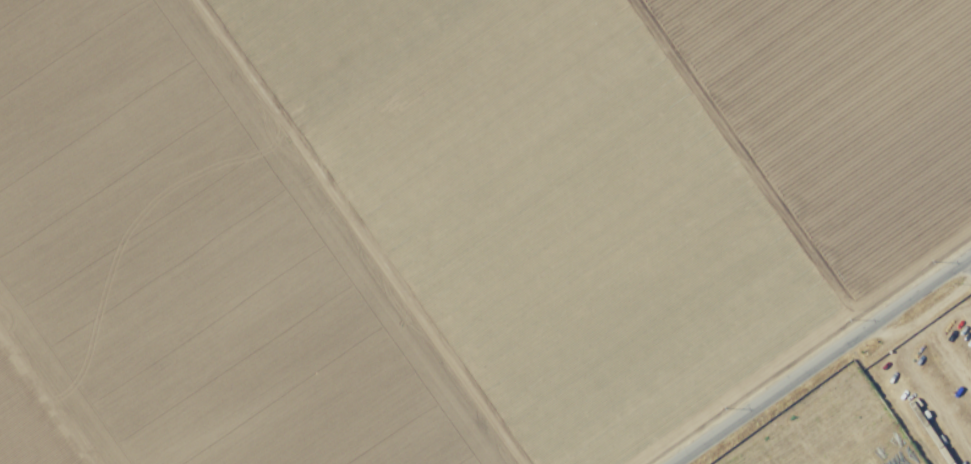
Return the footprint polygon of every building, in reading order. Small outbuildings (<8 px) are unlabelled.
[(936,463),(970,463),(970,289),(866,358),(936,463)] [(863,370),(712,463),(921,463),(863,370)]
